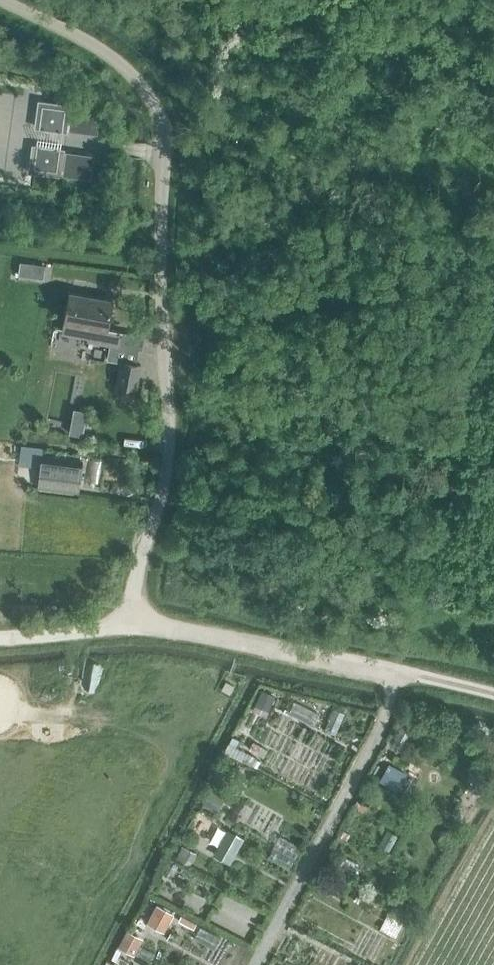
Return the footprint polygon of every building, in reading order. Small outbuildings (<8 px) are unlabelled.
[(67,132),(71,104),(37,99),(33,128),(67,132)] [(61,176),(65,148),(31,143),(27,172),(61,176)] [(43,278),(45,265),(21,261),(19,274),(43,278)] [(119,347),(120,345),(125,346),(141,349),(142,349),(144,335),(122,331),(123,329),(109,326),(114,298),(69,290),(63,322),(88,327),(86,340),(119,347)] [(116,382),(116,384),(137,388),(142,363),(138,362),(141,349),(125,346),(122,359),(120,359),(116,382)] [(82,434),(84,426),(71,423),(70,431),(82,434)] [(41,457),(42,447),(30,445),(29,456),(41,457)] [(42,454),(39,479),(79,484),(82,459),(42,454)] [(126,495),(138,488),(133,479),(121,485),(126,495)] [(261,688),(254,704),(268,710),(275,694),(261,688)] [(389,763),(380,780),(398,789),(407,773),(389,763)] [(491,778),(476,770),(470,780),(486,788),(491,778)] [(226,795),(211,787),(202,804),(217,811),(226,795)] [(215,850),(232,860),(244,838),(227,828),(215,850)] [(281,834),(269,855),(289,866),(301,845),(281,834)] [(182,844),(176,856),(190,863),(196,851),(182,844)] [(336,881),(322,873),(319,879),(320,884),(327,888),(333,887),(336,881)] [(152,896),(145,910),(159,917),(167,903),(152,896)] [(388,913),(380,927),(395,935),(403,921),(388,913)] [(136,943),(126,938),(122,945),(132,950),(136,943)]
